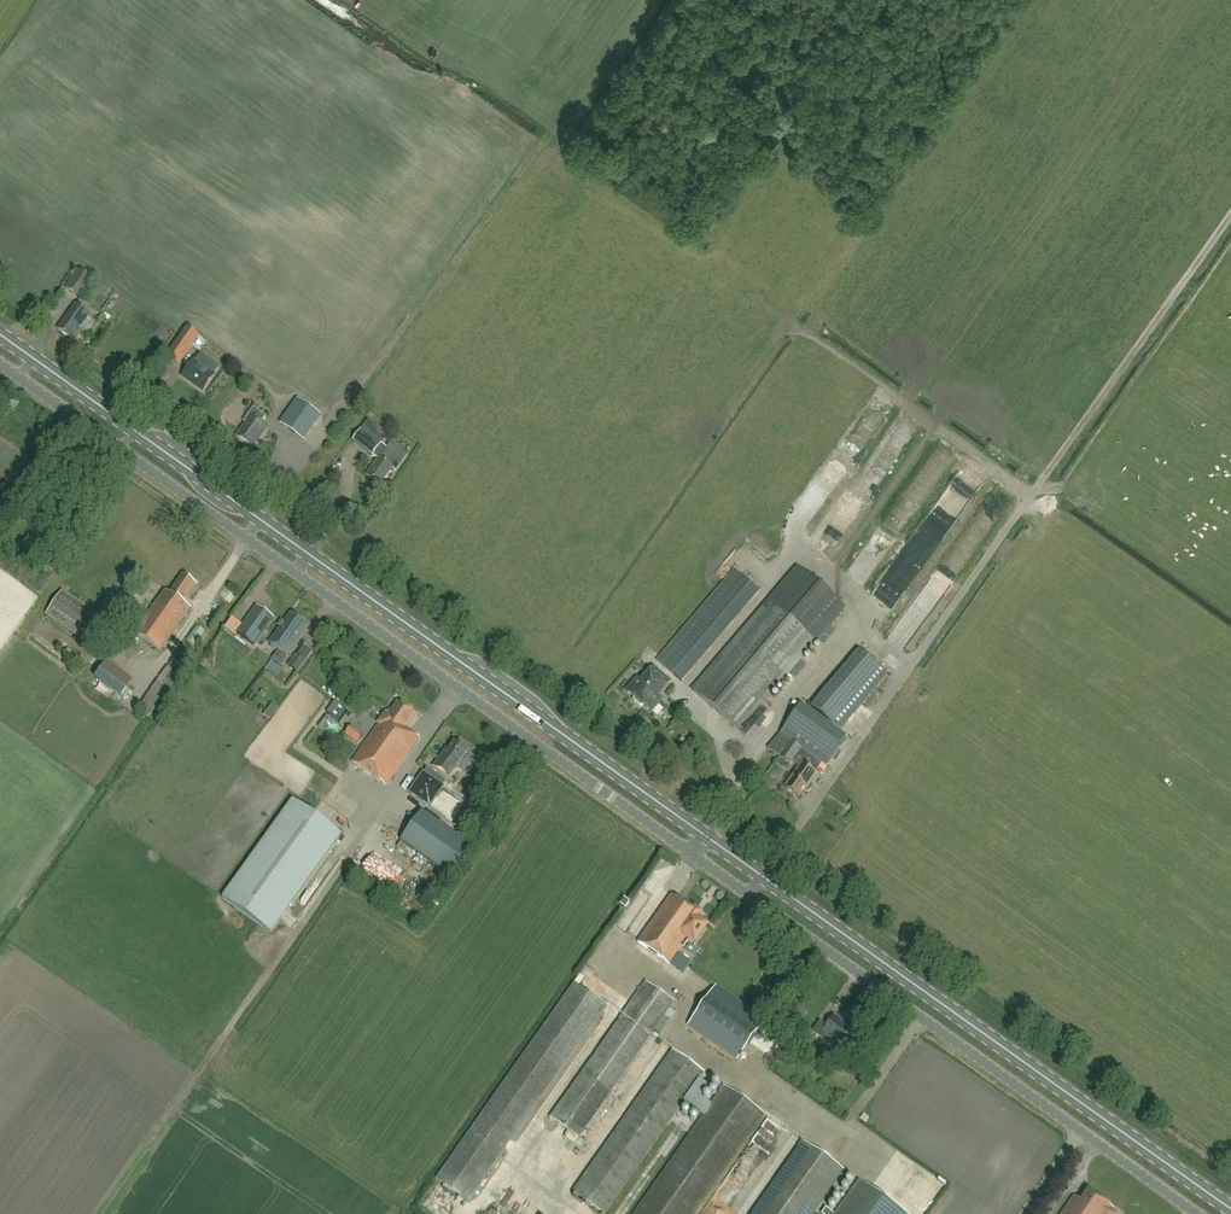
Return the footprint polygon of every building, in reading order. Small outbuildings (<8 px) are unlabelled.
[(79,272),(67,290),(80,299),(93,282),(79,272)] [(80,329),(90,315),(76,305),(58,331),(74,342),(82,331),(80,329)] [(182,338),(168,357),(178,365),(192,345),(198,337),(188,330),(182,338)] [(182,377),(203,392),(215,376),(203,368),(206,364),(196,357),(182,377)] [(288,394),(282,403),(287,406),(293,397),(288,394)] [(304,440),(322,415),(298,398),(281,423),(304,440)] [(266,417),(254,408),(244,422),(247,424),(237,437),(253,448),(267,428),(262,424),(266,417)] [(374,456),(382,443),(362,428),(353,440),(374,456)] [(397,470),(408,455),(391,443),(381,458),(380,457),(373,466),(374,466),(367,476),(380,485),(393,467),(397,470)] [(961,504),(966,498),(951,486),(946,492),(961,504)] [(878,538),(883,527),(877,524),(872,535),(878,538)] [(750,570),(770,564),(769,559),(749,565),(750,570)] [(799,568),(770,602),(693,691),(746,737),(768,712),(760,706),(844,607),(799,568)] [(736,570),(708,602),(724,616),(752,584),(736,570)] [(184,602),(197,584),(183,575),(170,593),(165,589),(135,633),(160,651),(191,607),(184,602)] [(62,592),(46,615),(87,643),(103,620),(62,592)] [(271,616),(257,606),(237,634),(251,644),(271,616)] [(278,650),(279,650),(287,656),(309,627),(307,625),(308,623),(303,619),(301,621),(291,614),(270,644),(272,645),(271,647),(276,651),(278,650)] [(195,646),(205,631),(198,626),(187,640),(195,646)] [(109,654),(93,669),(117,693),(132,677),(109,654)] [(297,656),(289,667),(298,673),(306,662),(297,656)] [(634,702),(637,704),(640,707),(643,706),(651,713),(662,700),(658,697),(671,683),(653,668),(641,682),(637,679),(627,692),(634,699),(634,702)] [(386,786),(420,737),(406,728),(415,715),(398,703),(389,716),(386,713),(379,723),(379,724),(352,762),(386,786)] [(791,740),(802,748),(802,749),(826,766),(846,738),(801,706),(781,733),(768,748),(780,756),(791,740)] [(359,733),(354,741),(358,743),(363,736),(359,733)] [(791,740),(780,756),(791,764),(802,749),(802,748),(791,740)] [(436,765),(443,770),(451,775),(468,751),(455,742),(449,751),(446,750),(436,765)] [(813,787),(812,784),(819,775),(801,763),(785,785),(787,787),(786,788),(800,797),(805,790),(807,792),(810,791),(813,787)] [(429,775),(416,795),(436,808),(449,788),(429,775)] [(222,899),(271,934),(342,836),(293,800),(222,899)] [(451,877),(473,846),(423,810),(400,841),(451,877)] [(694,943),(707,926),(697,919),(700,913),(695,909),(694,910),(672,894),(638,942),(670,965),(682,946),(684,947),(689,940),(694,943)] [(618,926),(627,933),(641,915),(632,908),(618,926)] [(683,952),(675,964),(683,969),(691,957),(683,952)] [(580,1139),(676,1001),(646,981),(549,1117),(580,1139)] [(469,1202),(607,1005),(574,983),(435,1178),(469,1202)] [(737,1060),(765,1020),(716,985),(688,1025),(737,1060)] [(849,1048),(859,1033),(834,1015),(827,1026),(820,1021),(813,1031),(827,1042),(831,1036),(849,1048)] [(705,1072),(673,1050),(574,1192),(605,1213),(606,1213),(705,1072)] [(764,1114),(725,1086),(635,1213),(694,1213),(764,1114)] [(685,1128),(696,1122),(692,1113),(680,1118),(685,1128)] [(802,1141),(751,1213),(814,1213),(844,1171),(802,1141)] [(759,1145),(751,1153),(760,1161),(767,1153),(759,1145)] [(860,1182),(837,1213),(906,1213),(860,1182)] [(1110,1209),(1112,1206),(1089,1191),(1082,1201),(1074,1196),(1062,1213),(1117,1213),(1110,1209)]
